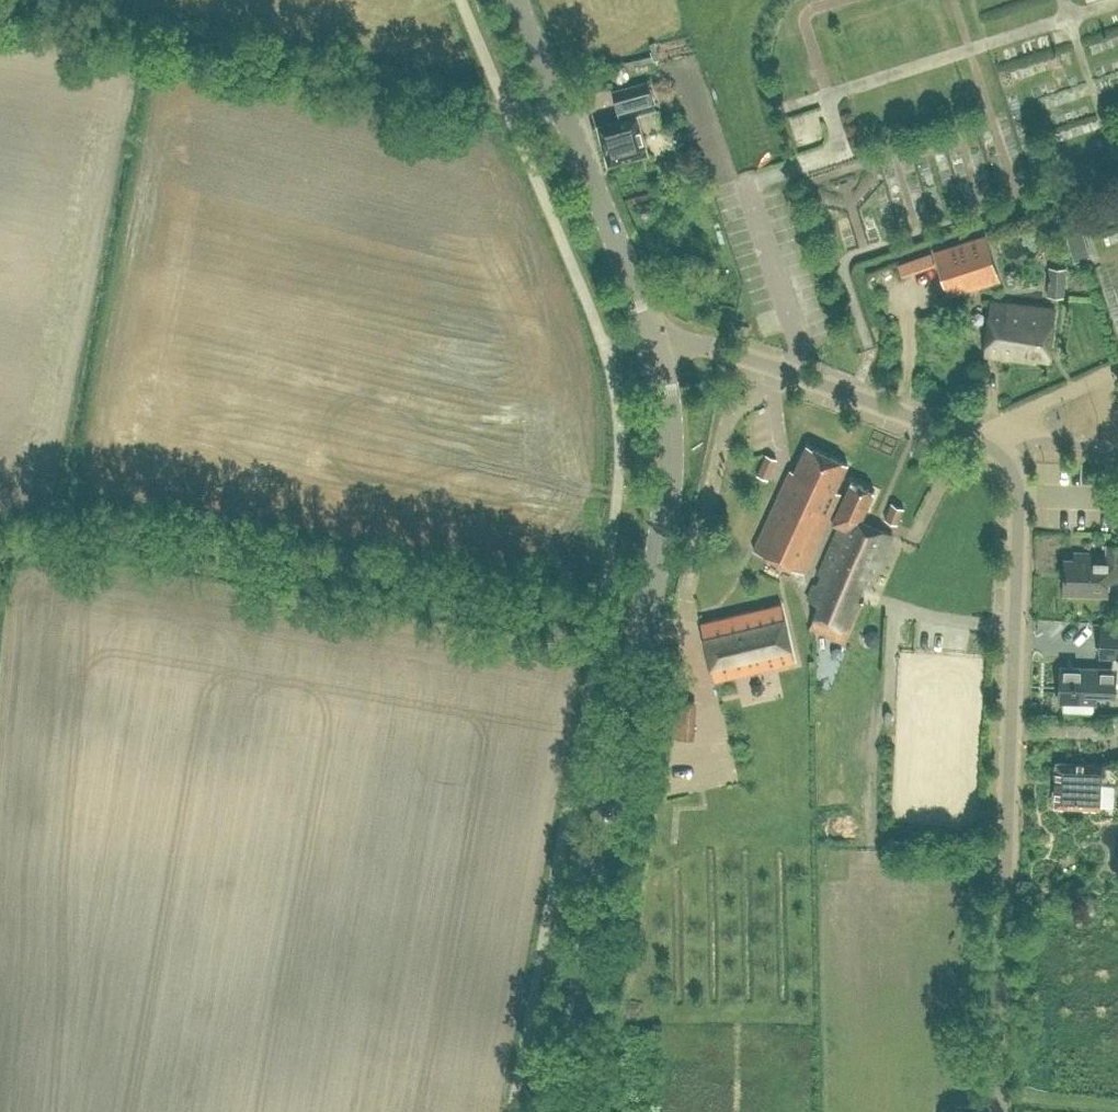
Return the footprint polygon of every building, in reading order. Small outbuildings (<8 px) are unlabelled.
[(650,42),(651,46),(653,54),(624,61),(625,66),(658,58),(654,41),(650,42)] [(612,65),(615,77),(622,76),(620,65),(612,65)] [(607,160),(646,152),(638,112),(656,108),(650,86),(638,89),(638,92),(616,97),(621,116),(597,121),(607,160)] [(1080,215),(1077,215),(1064,219),(1067,229),(1076,257),(1092,251),(1080,215)] [(947,295),(998,278),(984,236),(934,252),(947,295)] [(899,262),(903,275),(936,265),(932,252),(899,262)] [(1050,264),(1049,271),(1049,293),(1066,294),(1066,272),(1067,265),(1050,264)] [(1054,310),(989,301),(983,353),(1035,360),(1035,357),(1048,359),(1054,310)] [(754,548),(806,571),(842,492),(837,489),(849,464),(808,445),(796,471),(790,468),(754,548)] [(775,458),(765,454),(757,475),(767,479),(775,458)] [(843,639),(890,532),(861,519),(873,491),(850,480),(832,522),(839,525),(808,597),(819,602),(809,625),(843,639)] [(896,521),(903,505),(891,500),(884,516),(896,521)] [(1108,541),(1107,551),(1075,550),(1074,559),(1063,558),(1062,593),(1105,594),(1106,578),(1117,578),(1117,542),(1108,541)] [(715,677),(792,658),(778,600),(701,619),(715,677)] [(1101,624),(1100,655),(1117,656),(1117,625),(1101,624)] [(1113,697),(1113,668),(1060,666),(1059,702),(1094,702),(1094,697),(1113,697)] [(693,702),(672,700),(670,735),(691,736),(693,702)] [(1100,722),(1114,722),(1114,714),(1099,714),(1100,722)] [(1103,805),(1103,803),(1103,800),(1116,800),(1117,781),(1117,762),(1059,759),(1056,802),(1103,805)]
